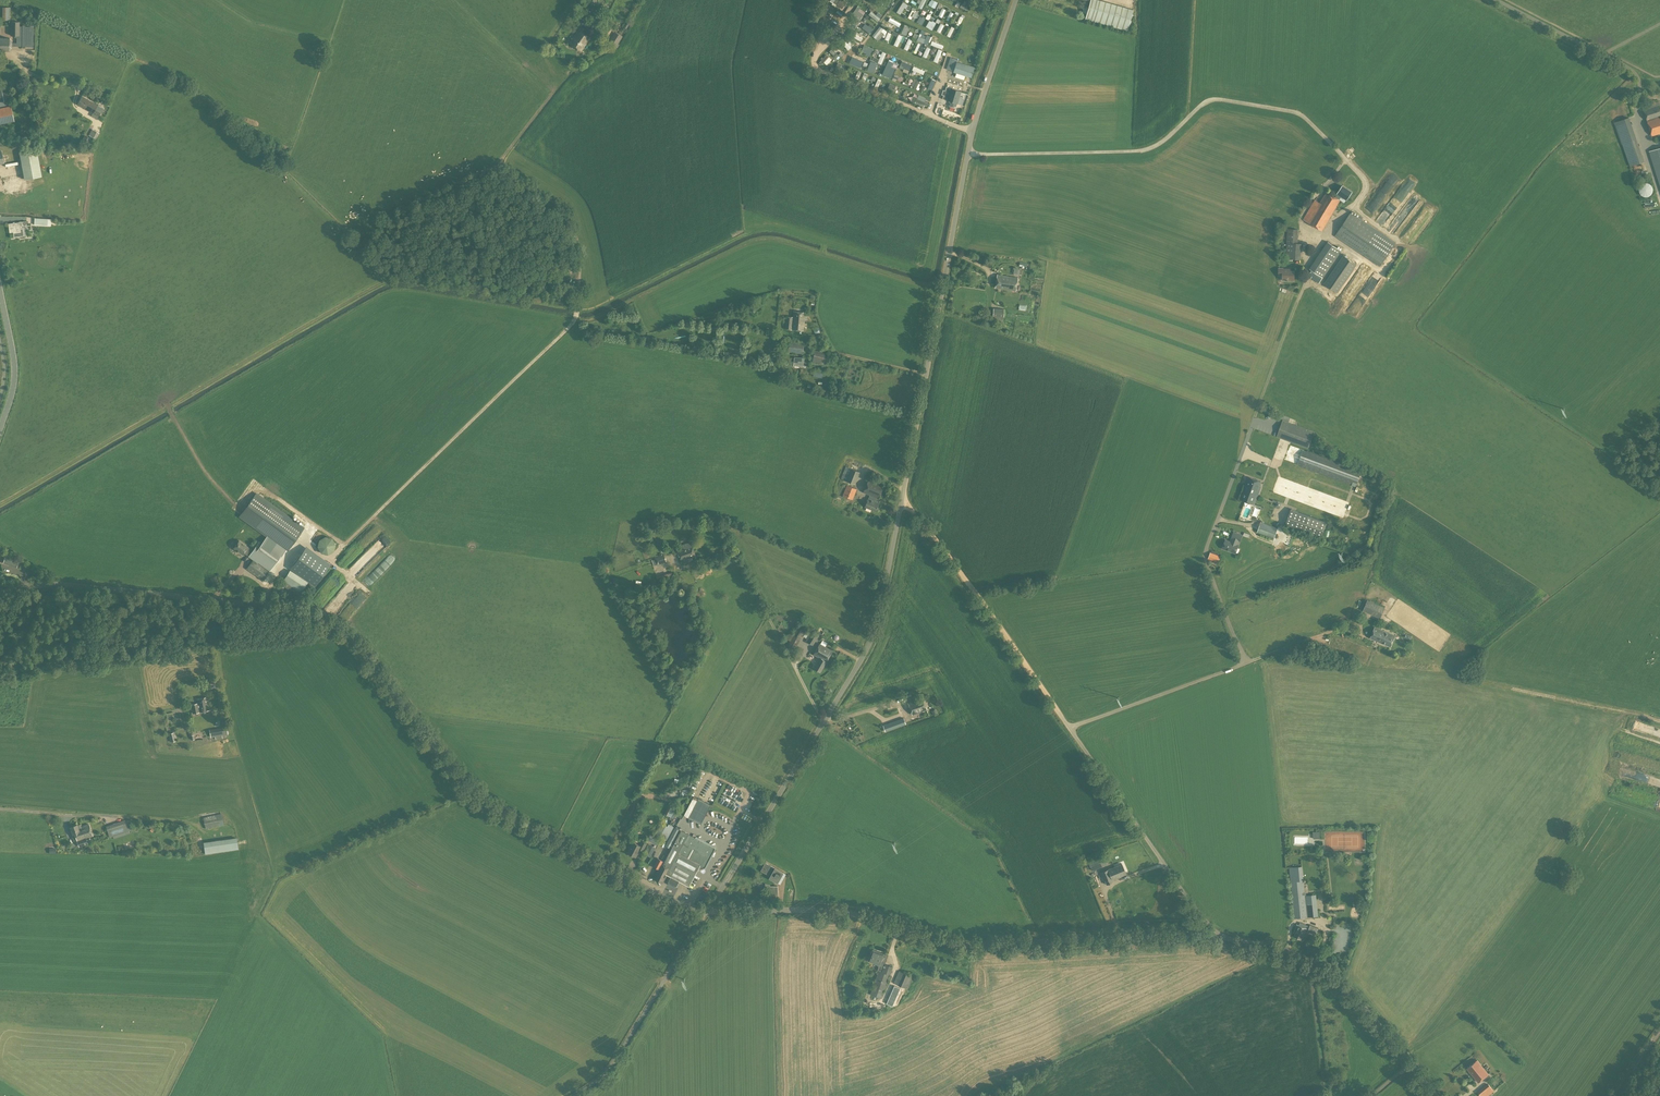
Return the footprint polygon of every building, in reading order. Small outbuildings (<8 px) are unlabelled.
[(586,6),(593,10),(597,0),(588,0),(586,6)] [(922,9),(927,0),(921,0),(918,7),(922,9)] [(938,2),(933,0),(930,0),(928,5),(935,8),(938,2)] [(967,10),(970,3),(964,0),(960,7),(967,10)] [(1090,2),(1085,19),(1127,31),(1133,10),(1098,0),(1084,0),(1090,2)] [(900,14),(907,4),(903,1),(896,11),(900,14)] [(858,12),(861,6),(857,4),(851,16),(859,21),(863,14),(858,12)] [(938,15),(942,17),(946,10),(943,8),(938,15)] [(907,17),(911,19),(913,16),(915,18),(918,13),(912,9),(907,17)] [(882,15),(877,11),(875,14),(871,11),(868,14),(877,21),(882,15)] [(890,19),(891,17),(888,15),(883,24),(891,28),(894,22),(890,19)] [(920,16),(916,21),(921,25),(925,19),(920,16)] [(932,30),(936,23),(930,19),(925,26),(932,30)] [(12,43),(12,41),(10,38),(0,38),(0,51),(9,51),(12,48),(12,46),(22,46),(22,48),(25,48),(25,46),(28,47),(33,46),(33,27),(25,27),(25,25),(22,25),(22,27),(19,27),(19,22),(11,22),(11,35),(15,36),(14,38),(17,38),(17,43),(12,43)] [(868,33),(872,29),(864,22),(860,26),(868,33)] [(941,23),(936,31),(941,33),(945,25),(941,23)] [(880,26),(872,35),(876,38),(882,31),(884,34),(886,31),(880,26)] [(904,26),(901,33),(906,35),(909,28),(904,26)] [(591,37),(579,29),(569,43),(581,51),(591,37)] [(850,32),(849,35),(861,40),(863,37),(850,32)] [(893,45),(898,46),(902,36),(898,34),(893,45)] [(918,38),(918,40),(927,44),(931,37),(926,35),(924,40),(918,38)] [(908,38),(903,48),(907,50),(912,40),(908,38)] [(942,49),(943,45),(932,40),(930,44),(942,49)] [(848,50),(851,47),(845,41),(842,43),(848,50)] [(864,44),(861,52),(870,56),(873,48),(864,44)] [(837,57),(839,54),(834,51),(837,47),(833,45),(828,52),(837,57)] [(923,54),(926,55),(928,52),(931,54),(933,49),(927,46),(923,54)] [(879,58),(873,56),(872,60),(882,64),(886,53),(882,51),(879,58)] [(937,51),(933,60),(937,62),(941,53),(937,51)] [(853,53),(849,63),(860,68),(864,58),(853,53)] [(826,54),(819,62),(825,67),(831,59),(826,54)] [(975,67),(957,62),(957,59),(950,57),(946,69),(953,71),(953,72),(971,77),(975,67)] [(888,60),(882,75),(891,79),(897,64),(888,60)] [(904,69),(903,71),(908,73),(911,64),(902,60),(899,67),(904,69)] [(874,73),(877,63),(870,61),(867,70),(874,73)] [(911,73),(915,74),(916,71),(924,74),(925,71),(913,66),(911,73)] [(916,89),(920,81),(914,79),(910,87),(916,89)] [(955,108),(957,103),(961,92),(951,88),(949,93),(943,91),(942,95),(943,95),(942,99),(950,101),(949,106),(955,108)] [(907,99),(926,107),(928,103),(924,101),(926,97),(910,91),(907,99)] [(85,109),(90,100),(82,96),(76,104),(85,109)] [(97,105),(90,100),(85,109),(92,113),(99,116),(103,108),(97,105)] [(1658,102),(1643,107),(1652,135),(1659,133),(1659,107),(1658,102)] [(11,106),(0,108),(0,124),(14,121),(11,106)] [(1628,118),(1614,123),(1630,166),(1644,161),(1628,118)] [(96,139),(99,133),(92,129),(89,135),(96,139)] [(87,145),(91,138),(84,135),(81,142),(87,145)] [(1650,151),(1659,184),(1659,147),(1650,151)] [(42,176),(37,149),(19,153),(24,179),(42,176)] [(24,181),(21,182),(19,174),(2,178),(4,191),(22,188),(21,187),(25,186),(24,181)] [(1639,187),(1639,190),(1639,192),(1640,194),(1642,195),(1644,196),(1646,196),(1648,196),(1650,195),(1652,193),(1653,191),(1653,189),(1652,186),(1651,184),(1649,183),(1646,182),(1644,183),(1642,184),(1640,185),(1639,187)] [(1347,199),(1351,192),(1342,186),(1338,193),(1347,199)] [(1322,231),(1340,200),(1326,191),(1319,202),(1315,199),(1303,219),(1322,231)] [(1395,243),(1351,212),(1335,236),(1380,266),(1395,243)] [(19,222),(9,223),(10,233),(13,232),(14,237),(26,236),(25,227),(24,227),(23,226),(27,225),(26,221),(22,221),(19,222)] [(1301,259),(1301,243),(1298,243),(1298,229),(1288,228),(1287,259),(1301,259)] [(1309,269),(1322,277),(1340,250),(1328,242),(1309,269)] [(1338,293),(1357,265),(1343,256),(1324,284),(1338,293)] [(1294,280),(1294,271),(1289,271),(1289,269),(1283,269),(1283,268),(1279,268),(1279,275),(1283,275),(1282,280),(1294,280)] [(997,275),(996,281),(1016,284),(1017,278),(997,275)] [(1016,284),(996,281),(995,288),(1015,291),(1016,284)] [(1004,316),(1004,308),(993,308),(993,316),(1004,316)] [(794,311),(793,317),(786,316),(785,329),(792,330),(792,329),(803,330),(805,312),(794,311)] [(795,342),(795,341),(789,341),(788,353),(803,354),(804,342),(798,341),(798,343),(795,342)] [(825,366),(828,353),(815,350),(812,362),(825,366)] [(802,366),(803,357),(793,356),(792,365),(802,366)] [(821,379),(823,369),(815,368),(813,378),(821,379)] [(1276,436),(1308,448),(1314,431),(1282,420),(1276,436)] [(1365,474),(1361,472),(1362,471),(1290,444),(1284,460),(1356,487),(1356,485),(1360,486),(1365,474)] [(856,483),(859,470),(845,466),(841,479),(856,483)] [(1246,483),(1245,488),(1257,493),(1261,481),(1249,477),(1248,478),(1247,478),(1245,483),(1246,483)] [(852,500),(857,489),(847,485),(842,496),(852,500)] [(878,497),(880,491),(864,487),(863,493),(878,497)] [(1257,493),(1245,488),(1240,499),(1253,504),(1257,493)] [(253,550),(248,547),(239,541),(234,548),(242,554),(243,553),(248,556),(248,557),(252,560),(246,569),(262,580),(280,556),(268,548),(274,541),(287,551),(304,527),(296,521),(295,522),(272,505),(273,504),(256,492),(239,517),(255,529),(256,528),(265,534),(263,537),(262,537),(253,550)] [(879,503),(868,499),(865,507),(876,511),(879,503)] [(1291,509),(1285,524),(1321,537),(1327,522),(1291,509)] [(1274,538),(1278,528),(1261,522),(1257,532),(1274,538)] [(1222,548),(1235,553),(1239,544),(1238,544),(1239,541),(1240,541),(1242,534),(1234,531),(1231,538),(1233,539),(1232,542),(1226,540),(1222,548)] [(332,538),(325,536),(319,540),(317,547),(320,553),(328,555),(334,551),(335,544),(332,538)] [(679,545),(680,549),(678,550),(681,561),(683,565),(688,563),(687,559),(695,556),(690,542),(679,545)] [(330,564),(306,546),(292,566),(316,583),(330,564)] [(1218,562),(1220,556),(1211,553),(1208,558),(1218,562)] [(657,565),(666,562),(664,556),(656,559),(652,560),(654,566),(657,565)] [(19,561),(5,557),(3,563),(17,568),(19,561)] [(309,580),(291,568),(280,584),(298,597),(309,580)] [(659,583),(669,580),(669,579),(674,578),(671,571),(667,573),(667,572),(656,576),(659,583)] [(1368,600),(1363,610),(1380,618),(1385,608),(1368,600)] [(802,620),(793,636),(789,633),(786,639),(790,641),(787,646),(795,650),(797,645),(809,624),(802,620)] [(1390,647),(1395,635),(1375,627),(1370,638),(1390,647)] [(813,645),(819,634),(813,631),(812,634),(810,633),(805,641),(813,645)] [(814,654),(820,658),(814,668),(820,672),(826,662),(826,661),(832,651),(820,644),(814,654)] [(196,699),(197,703),(191,704),(193,713),(199,712),(209,710),(206,697),(196,699)] [(915,700),(919,712),(926,709),(922,698),(915,700)] [(915,700),(908,703),(912,715),(919,712),(915,700)] [(885,731),(906,724),(903,718),(883,725),(885,731)] [(226,727),(209,729),(210,737),(215,737),(215,739),(222,738),(222,735),(227,734),(226,727)] [(170,742),(177,740),(176,737),(175,737),(175,735),(174,732),(168,733),(170,742)] [(688,817),(701,824),(711,805),(698,798),(688,817)] [(671,817),(676,808),(671,805),(666,814),(671,817)] [(205,829),(236,822),(234,811),(203,817),(205,829)] [(109,825),(106,826),(110,837),(113,836),(113,837),(129,831),(125,820),(109,825)] [(667,841),(675,827),(669,824),(668,826),(662,823),(656,835),(667,841)] [(85,845),(79,828),(78,828),(77,824),(70,827),(73,834),(74,834),(77,841),(79,847),(85,845)] [(88,844),(86,838),(92,836),(88,824),(79,828),(85,845),(88,844)] [(705,867),(715,848),(688,834),(679,829),(666,855),(663,861),(658,858),(653,866),(659,869),(654,878),(662,883),(667,874),(669,875),(667,881),(668,884),(675,888),(677,887),(680,881),(689,886),(700,864),(705,867)] [(657,845),(659,841),(649,836),(647,840),(657,845)] [(202,842),(204,854),(237,849),(236,837),(202,842)] [(643,850),(647,843),(642,841),(640,845),(633,842),(628,852),(636,856),(640,849),(643,850)] [(650,857),(653,850),(648,848),(645,854),(650,857)] [(1105,854),(1105,855),(1099,858),(1098,857),(1088,862),(1092,871),(1102,866),(1102,865),(1108,862),(1112,860),(1111,858),(1110,858),(1108,853),(1105,854)] [(780,884),(784,876),(785,874),(775,868),(765,863),(761,870),(770,876),(769,878),(777,882),(780,884)] [(1112,880),(1126,874),(1121,864),(1108,870),(1108,869),(1100,872),(1104,881),(1105,881),(1106,884),(1113,882),(1112,880)] [(1309,917),(1318,916),(1316,894),(1305,895),(1306,900),(1305,900),(1302,866),(1289,867),(1294,919),(1307,917),(1307,911),(1309,911),(1309,917)] [(777,886),(770,886),(770,885),(765,883),(765,890),(770,890),(770,901),(778,901),(777,886)] [(1303,938),(1307,929),(1297,924),(1293,932),(1295,933),(1294,936),(1301,939),(1302,937),(1303,938)] [(1318,928),(1310,925),(1307,931),(1315,935),(1318,928)] [(885,964),(887,955),(872,949),(868,960),(879,964),(877,970),(878,970),(870,994),(881,998),(890,975),(893,967),(885,964)] [(907,989),(913,977),(899,971),(893,983),(907,989)] [(1478,1082),(1488,1074),(1477,1060),(1467,1068),(1471,1073),(1478,1082)] [(1494,1091),(1487,1083),(1477,1092),(1481,1095),(1488,1095),(1494,1091)]
